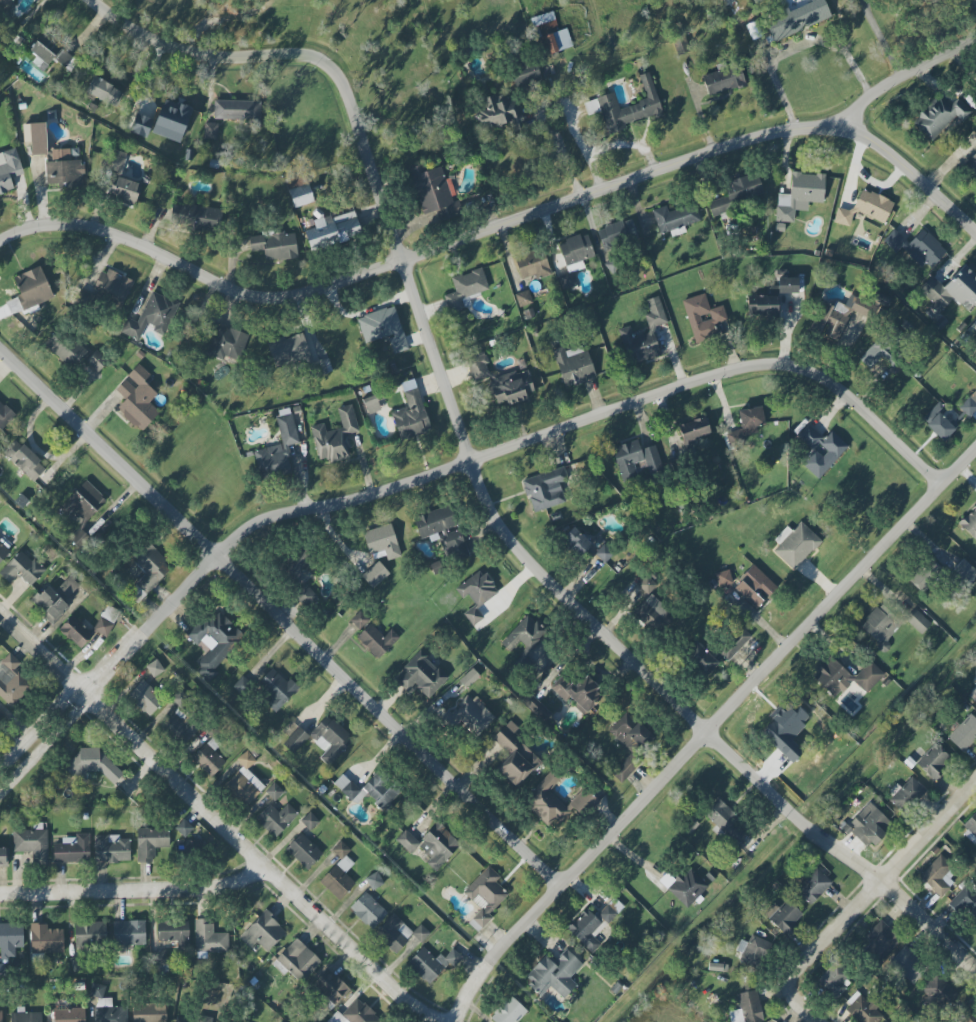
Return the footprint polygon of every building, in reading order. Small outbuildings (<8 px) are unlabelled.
[(825,0),(810,0),(812,3),(765,21),(773,41),(832,18),(825,0)] [(531,18),(543,56),(572,47),(566,28),(559,30),(553,11),(531,18)] [(65,70),(75,55),(41,32),(29,51),(37,57),(32,63),(44,71),(51,60),(65,70)] [(537,64),(516,70),(517,76),(511,78),(514,90),(542,83),(537,64)] [(746,85),(740,65),(702,76),(708,96),(746,85)] [(647,100),(618,108),(613,93),(583,102),(588,116),(601,112),(607,132),(663,115),(650,72),(639,75),(647,100)] [(125,92),(93,77),(85,93),(117,108),(125,92)] [(956,116),(962,122),(972,112),(956,97),(947,106),(937,95),(911,122),(932,141),(956,116)] [(519,99),(494,103),(493,96),(482,98),(484,107),(476,109),(481,129),(509,124),(510,132),(525,129),(519,99)] [(213,121),(260,122),(260,101),(214,100),(213,121)] [(154,134),(181,141),(189,107),(162,101),(154,134)] [(133,127),(151,134),(155,124),(146,121),(149,112),(140,109),(133,127)] [(30,155),(46,155),(46,188),(83,187),(82,160),(70,160),(70,149),(48,150),(47,140),(30,141),(30,155)] [(14,190),(10,178),(23,174),(16,148),(1,152),(4,163),(0,164),(0,194),(14,190)] [(127,154),(111,149),(105,168),(120,173),(127,154)] [(963,165),(975,177),(975,151),(963,165)] [(422,215),(454,206),(443,166),(425,171),(423,164),(408,168),(422,215)] [(729,181),(733,194),(707,201),(712,216),(720,214),(721,219),(732,216),(729,204),(763,194),(757,172),(729,181)] [(823,203),(824,174),(790,173),(790,194),(777,194),(775,222),(794,222),(794,210),(807,211),(808,202),(823,203)] [(108,198),(135,206),(141,183),(114,176),(108,198)] [(288,190),(294,209),(314,201),(308,183),(288,190)] [(884,224),(893,202),(862,188),(851,212),(838,207),(833,221),(848,227),(855,211),(884,224)] [(652,210),(659,234),(669,231),(671,237),(686,232),(684,225),(699,220),(694,203),(668,212),(666,206),(652,210)] [(181,230),(220,231),(220,207),(173,206),(172,218),(181,218),(181,230)] [(311,252),(362,236),(355,211),(324,221),(323,217),(312,221),(314,228),(304,231),(311,252)] [(596,231),(603,251),(638,239),(631,218),(596,231)] [(902,246),(927,272),(947,252),(923,228),(908,243),(894,229),(883,240),(895,253),(902,246)] [(249,237),(250,252),(263,250),(265,261),(298,258),(295,232),(249,237)] [(567,274),(557,276),(561,290),(577,285),(572,272),(583,268),(581,261),(594,257),(587,234),(557,242),(567,274)] [(521,281),(550,273),(544,249),(514,257),(521,281)] [(965,311),(975,300),(975,275),(965,264),(943,286),(931,275),(918,289),(932,303),(929,306),(937,314),(952,299),(965,311)] [(54,298),(40,266),(14,278),(27,309),(54,298)] [(91,292),(121,307),(133,282),(103,267),(91,292)] [(455,291),(443,295),(449,313),(471,305),(468,297),(489,290),(482,268),(451,278),(455,291)] [(777,294),(798,294),(798,278),(778,278),(777,294)] [(515,294),(519,307),(532,303),(528,290),(515,294)] [(140,340),(144,326),(166,334),(178,302),(150,291),(139,322),(124,317),(119,332),(140,340)] [(693,343),(716,338),(713,324),(727,321),(723,306),(708,309),(705,294),(683,299),(693,343)] [(619,329),(629,364),(660,356),(653,327),(666,323),(659,296),(646,300),(649,313),(644,315),(649,333),(632,338),(628,326),(619,329)] [(747,315),(777,316),(778,296),(754,296),(754,305),(747,304),(747,315)] [(838,342),(852,312),(863,317),(869,305),(855,299),(850,308),(835,301),(832,307),(821,302),(809,329),(838,342)] [(356,317),(364,344),(388,337),(393,354),(408,350),(395,306),(356,317)] [(206,353),(236,365),(248,336),(218,324),(206,353)] [(86,351),(56,329),(43,347),(73,369),(86,351)] [(275,367),(303,359),(309,379),(332,372),(327,358),(312,363),(302,332),(267,342),(275,367)] [(858,359),(869,369),(881,357),(893,369),(901,361),(877,339),(858,359)] [(595,378),(583,341),(552,350),(564,387),(595,378)] [(97,372),(107,361),(96,350),(86,361),(97,372)] [(465,358),(474,383),(487,378),(497,406),(506,402),(507,406),(535,396),(526,368),(493,380),(484,352),(465,358)] [(126,377),(127,378),(115,390),(125,399),(116,409),(141,432),(160,412),(149,402),(157,393),(144,381),(150,375),(138,364),(126,377)] [(390,412),(399,441),(431,430),(414,379),(400,383),(408,406),(390,412)] [(968,417),(975,409),(975,394),(973,391),(958,408),(968,417)] [(381,410),(375,395),(362,400),(368,415),(381,410)] [(0,401),(0,429),(1,431),(15,416),(0,401)] [(310,426),(318,460),(327,458),(328,463),(351,458),(346,434),(358,432),(352,405),(337,408),(342,428),(325,432),(324,423),(310,426)] [(741,430),(726,432),(729,447),(742,444),(741,436),(758,433),(756,427),(764,425),(761,406),(737,411),(741,430)] [(957,426),(935,406),(921,420),(943,441),(957,426)] [(299,443),(292,413),(276,417),(281,444),(254,450),(260,479),(292,472),(287,446),(299,443)] [(678,426),(683,443),(711,434),(705,417),(678,426)] [(848,446),(830,431),(823,438),(808,424),(797,436),(812,450),(801,464),(819,479),(848,446)] [(16,439),(2,453),(34,482),(47,468),(16,439)] [(611,448),(621,482),(637,477),(633,464),(644,460),(649,475),(663,471),(655,445),(640,449),(637,440),(611,448)] [(522,479),(531,512),(566,503),(560,479),(571,477),(568,467),(522,479)] [(58,510),(65,517),(72,510),(85,523),(107,500),(86,480),(58,510)] [(958,522),(975,542),(975,505),(958,522)] [(413,518),(420,539),(441,532),(451,563),(469,557),(460,528),(455,529),(448,507),(413,518)] [(786,526),(774,540),(778,545),(772,551),(793,571),(821,541),(800,521),(791,531),(786,526)] [(386,555),(386,560),(399,557),(392,524),(364,531),(370,559),(386,555)] [(592,545),(573,527),(561,540),(579,558),(592,545)] [(12,548),(0,536),(0,561),(12,548)] [(145,574),(135,584),(145,594),(172,567),(145,541),(134,552),(139,557),(134,562),(145,574)] [(604,563),(614,553),(604,543),(594,553),(604,563)] [(293,581),(311,563),(296,547),(278,564),(293,581)] [(44,571),(21,549),(0,571),(0,574),(9,583),(18,574),(30,586),(44,571)] [(975,576),(975,571),(963,558),(951,571),(966,586),(975,576)] [(909,581),(921,592),(942,570),(930,559),(909,581)] [(361,576),(372,588),(389,574),(378,561),(361,576)] [(755,610),(765,599),(765,600),(777,589),(754,564),(739,578),(742,581),(735,588),(755,610)] [(461,599),(468,595),(475,606),(464,613),(472,626),(484,618),(477,607),(499,593),(484,570),(454,588),(461,599)] [(647,595),(656,585),(646,575),(637,585),(647,595)] [(79,586),(70,576),(57,588),(67,599),(79,586)] [(317,596),(304,583),(293,593),(307,606),(317,596)] [(51,623),(69,607),(48,585),(31,601),(51,623)] [(633,611),(656,635),(673,618),(651,594),(633,611)] [(120,612),(107,605),(92,630),(68,617),(59,633),(84,648),(94,631),(106,638),(120,612)] [(885,641),(898,627),(876,607),(858,627),(886,652),(891,647),(885,641)] [(921,635),(931,624),(914,608),(904,619),(921,635)] [(369,619),(359,610),(349,621),(359,630),(369,619)] [(185,634),(196,645),(200,641),(210,650),(194,667),(209,682),(219,672),(213,667),(244,633),(231,621),(230,622),(217,611),(205,624),(200,618),(185,634)] [(501,643),(510,652),(518,644),(526,651),(545,632),(527,615),(501,643)] [(390,629),(383,637),(369,624),(355,639),(378,660),(399,637),(390,629)] [(751,637),(739,625),(715,648),(728,660),(751,637)] [(718,662),(696,642),(682,656),(705,677),(718,662)] [(428,699),(448,679),(419,651),(393,679),(407,693),(414,685),(428,699)] [(12,708),(32,686),(14,670),(20,663),(11,655),(0,666),(0,697),(12,708)] [(866,694),(884,674),(869,661),(854,678),(830,656),(811,676),(836,699),(852,681),(866,694)] [(163,672),(157,660),(146,665),(152,678),(163,672)] [(299,687),(289,679),(286,682),(271,668),(256,684),(271,699),(266,704),(276,713),(299,687)] [(563,702),(568,698),(583,714),(604,696),(585,674),(571,686),(564,678),(552,689),(563,702)] [(148,717),(163,701),(141,680),(126,696),(148,717)] [(967,695),(975,704),(975,687),(967,695)] [(544,722),(552,714),(530,694),(522,702),(544,722)] [(479,708),(466,695),(443,719),(452,728),(460,720),(476,736),(495,718),(482,705),(479,708)] [(180,708),(162,724),(181,745),(199,729),(180,708)] [(607,732),(633,758),(653,738),(627,712),(607,732)] [(962,752),(975,737),(975,721),(967,713),(945,736),(962,752)] [(308,736),(324,751),(318,757),(328,766),(353,739),(327,715),(308,736)] [(517,789),(541,759),(512,735),(518,728),(508,720),(492,739),(509,753),(495,771),(517,789)] [(211,778),(225,762),(214,751),(218,746),(210,738),(191,759),(211,778)] [(124,774),(90,741),(64,768),(81,785),(97,769),(113,785),(124,774)] [(951,759),(934,743),(915,763),(932,779),(951,759)] [(243,766),(222,787),(244,808),(265,787),(247,770),(256,760),(246,750),(237,760),(243,766)] [(620,783),(636,768),(626,758),(611,772),(620,783)] [(559,824),(570,812),(548,791),(561,778),(553,770),(523,801),(549,826),(555,820),(559,824)] [(361,787),(380,811),(399,796),(380,772),(361,787)] [(355,805),(364,795),(343,773),(334,782),(355,805)] [(896,785),(887,795),(905,812),(926,790),(911,776),(900,789),(896,785)] [(265,791),(274,801),(283,792),(274,783),(265,791)] [(583,820),(599,803),(583,788),(567,804),(583,820)] [(704,813),(736,843),(748,830),(716,800),(704,813)] [(847,826),(870,848),(892,825),(869,802),(847,826)] [(254,819),(275,838),(298,813),(287,803),(278,813),(269,804),(254,819)] [(309,831),(319,823),(310,812),(300,819),(309,831)] [(961,829),(975,843),(975,813),(961,829)] [(193,828),(183,818),(174,828),(184,838),(193,828)] [(435,872),(461,845),(438,823),(417,845),(430,858),(426,863),(435,872)] [(138,863),(153,862),(152,848),(169,848),(168,828),(137,829),(138,863)] [(13,852),(32,852),(32,865),(48,865),(47,829),(12,830),(13,852)] [(410,854),(420,844),(405,830),(395,840),(410,854)] [(285,850),(306,870),(322,854),(300,833),(285,850)] [(53,844),(53,862),(89,861),(89,835),(61,836),(61,843),(53,844)] [(94,862),(130,861),(130,839),(120,839),(120,835),(94,836),(94,862)] [(350,850),(340,840),(331,850),(340,859),(319,882),(339,900),(355,883),(345,873),(354,863),(345,855),(350,850)] [(918,876),(940,898),(956,882),(946,872),(953,866),(941,854),(918,876)] [(462,892),(480,910),(468,923),(478,932),(492,918),(489,914),(508,895),(495,882),(499,877),(488,866),(462,892)] [(708,886),(687,867),(666,889),(687,908),(708,886)] [(831,882),(815,867),(794,890),(810,905),(831,882)] [(382,885),(378,872),(366,877),(370,890),(382,885)] [(965,885),(950,901),(973,922),(975,919),(975,895),(965,885)] [(371,930),(387,913),(365,891),(348,909),(371,930)] [(591,954),(614,932),(606,925),(624,908),(614,897),(594,916),(587,908),(566,928),(591,954)] [(778,908),(773,903),(762,915),(785,935),(804,915),(786,899),(778,908)] [(256,942),(267,952),(287,931),(265,910),(239,937),(251,948),(256,942)] [(374,932),(395,953),(413,935),(420,943),(430,934),(420,924),(412,932),(394,914),(374,932)] [(195,952),(228,952),(228,933),(212,933),(212,919),(194,919),(195,952)] [(871,942),(867,947),(880,960),(901,940),(881,920),(864,935),(871,942)] [(113,921),(113,945),(146,945),(146,921),(113,921)] [(157,941),(177,941),(177,950),(188,950),(188,921),(157,922),(157,941)] [(74,923),(75,947),(106,946),(106,922),(74,923)] [(63,929),(47,929),(47,923),(30,923),(30,953),(63,953),(63,929)] [(23,954),(23,924),(0,924),(0,955),(23,954)] [(758,968),(769,943),(751,934),(747,943),(742,940),(734,957),(758,968)] [(278,969),(281,966),(300,984),(321,962),(296,938),(272,964),(278,969)] [(912,985),(928,970),(905,946),(889,961),(912,985)] [(407,964),(429,984),(448,963),(453,968),(463,957),(452,948),(440,962),(422,947),(407,964)] [(583,964),(566,949),(554,963),(545,955),(523,979),(542,995),(550,986),(564,998),(577,984),(570,978),(583,964)] [(164,953),(154,954),(154,966),(164,966),(164,953)] [(78,957),(69,959),(73,971),(81,969),(78,957)] [(835,998),(852,980),(833,962),(816,980),(835,998)] [(331,1008),(350,991),(328,968),(310,985),(331,1008)] [(941,1010),(957,995),(937,974),(921,989),(941,1010)] [(111,1007),(111,999),(104,999),(104,984),(89,984),(89,997),(99,997),(99,1006),(94,1006),(94,1021),(127,1021),(126,1007),(111,1007)] [(739,1010),(729,1012),(731,1021),(762,1021),(757,990),(736,993),(739,1010)] [(858,1021),(879,1021),(884,1016),(857,992),(843,1008),(858,1021)] [(510,995),(490,1018),(495,1021),(517,1021),(527,1011),(510,995)] [(381,1015),(353,999),(344,1015),(334,1010),(327,1021),(377,1021),(381,1015)] [(66,1000),(53,1000),(54,1021),(84,1021),(84,1008),(66,1008),(66,1000)] [(957,1021),(975,1021),(975,1015),(965,1003),(951,1016),(957,1021)] [(163,1008),(133,1007),(133,1021),(163,1021),(163,1008)] [(10,1013),(10,1021),(41,1021),(41,1012),(10,1013)]
